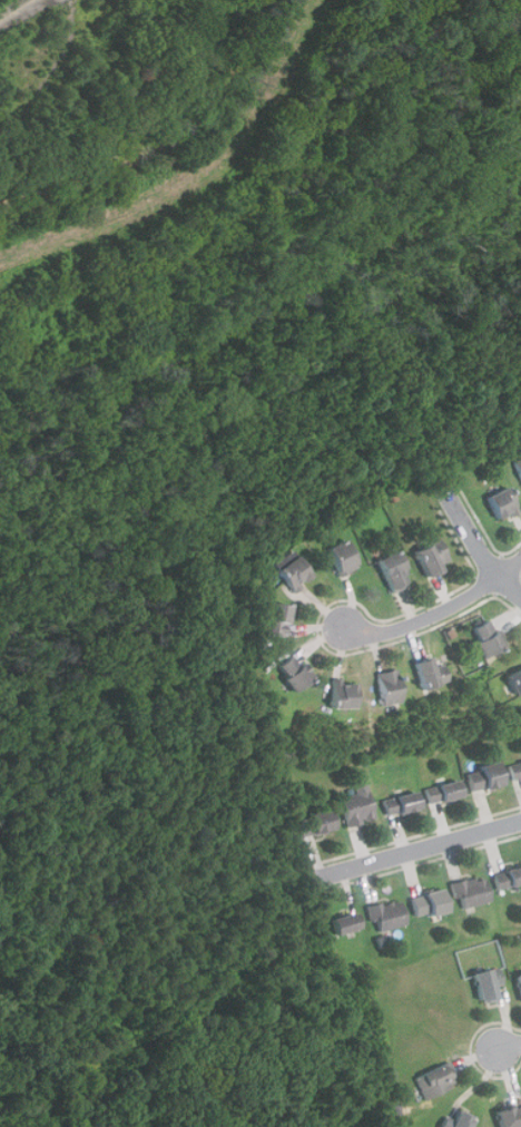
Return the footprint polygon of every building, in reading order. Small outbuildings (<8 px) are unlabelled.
[(513,461),(520,479),(520,457),(513,461)] [(520,512),(509,487),(488,496),(500,521),(520,512)] [(358,568),(346,539),(328,546),(340,575),(358,568)] [(442,564),(451,560),(440,539),(416,550),(430,578),(444,570),(442,564)] [(413,585),(396,551),(379,559),(394,594),(413,585)] [(313,575),(294,556),(279,570),(297,589),(313,575)] [(264,634),(287,636),(291,605),(267,602),(264,634)] [(471,630),(486,657),(508,645),(491,618),(471,630)] [(297,692),(314,677),(294,653),(277,667),(297,692)] [(444,673),(441,674),(434,656),(417,663),(429,690),(449,682),(444,673)] [(405,702),(399,669),(379,673),(386,706),(405,702)] [(519,695),(520,694),(520,669),(509,675),(519,695)] [(334,680),(334,708),(358,708),(358,680),(334,680)] [(514,782),(520,780),(520,761),(510,765),(514,782)] [(469,770),(473,792),(503,785),(499,763),(469,770)] [(426,787),(430,803),(463,796),(459,780),(426,787)] [(350,826),(376,819),(367,785),(353,788),(355,793),(341,797),(350,826)] [(384,798),(387,816),(421,808),(417,792),(384,798)] [(297,819),(303,837),(336,829),(331,808),(297,819)] [(500,890),(520,883),(520,865),(493,874),(500,890)] [(461,909),(491,900),(484,875),(454,884),(461,909)] [(449,910),(442,889),(411,898),(419,920),(449,910)] [(371,908),(377,932),(407,923),(401,899),(371,908)] [(364,928),(360,912),(332,919),(336,935),(364,928)] [(498,999),(494,986),(501,984),(498,968),(474,972),(481,1002),(498,999)] [(423,1097),(455,1090),(451,1067),(417,1074),(423,1097)] [(498,1111),(501,1126),(518,1126),(520,1126),(520,1106),(498,1111)] [(446,1117),(442,1126),(470,1126),(473,1119),(458,1113),(454,1120),(446,1117)]
